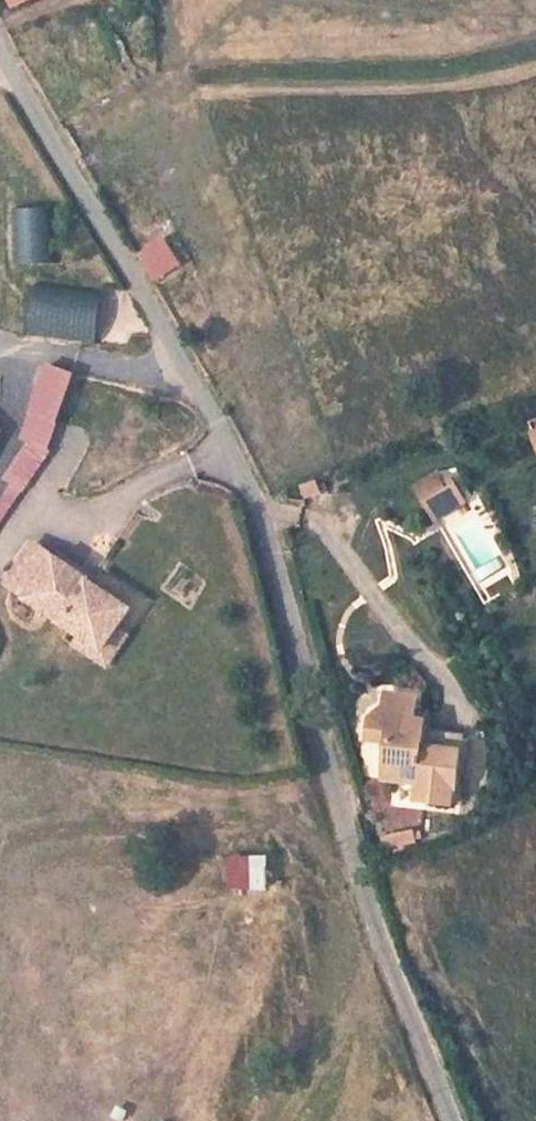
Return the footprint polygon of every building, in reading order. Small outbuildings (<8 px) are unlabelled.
[(46,261),(46,208),(3,207),(3,260),(46,261)] [(162,237),(138,250),(156,282),(180,269),(162,237)] [(94,344),(102,294),(41,285),(33,335),(94,344)] [(44,368),(22,438),(29,441),(5,477),(11,483),(0,500),(0,524),(49,452),(46,449),(56,426),(55,420),(71,376),(44,368)] [(437,472),(420,480),(428,498),(445,490),(437,472)] [(469,504),(458,483),(445,490),(428,498),(438,519),(469,504)] [(13,590),(40,551),(30,543),(3,583),(13,590)] [(114,602),(40,551),(13,590),(67,628),(87,641),(100,621),(114,602)] [(90,659),(111,629),(100,621),(87,641),(67,628),(60,638),(90,659)] [(459,806),(464,749),(427,746),(428,714),(385,710),(371,720),(371,740),(390,743),(388,783),(420,788),(420,803),(459,806)] [(417,829),(386,833),(388,850),(420,846),(417,829)] [(246,859),(226,861),(228,889),(248,887),(246,859)]
